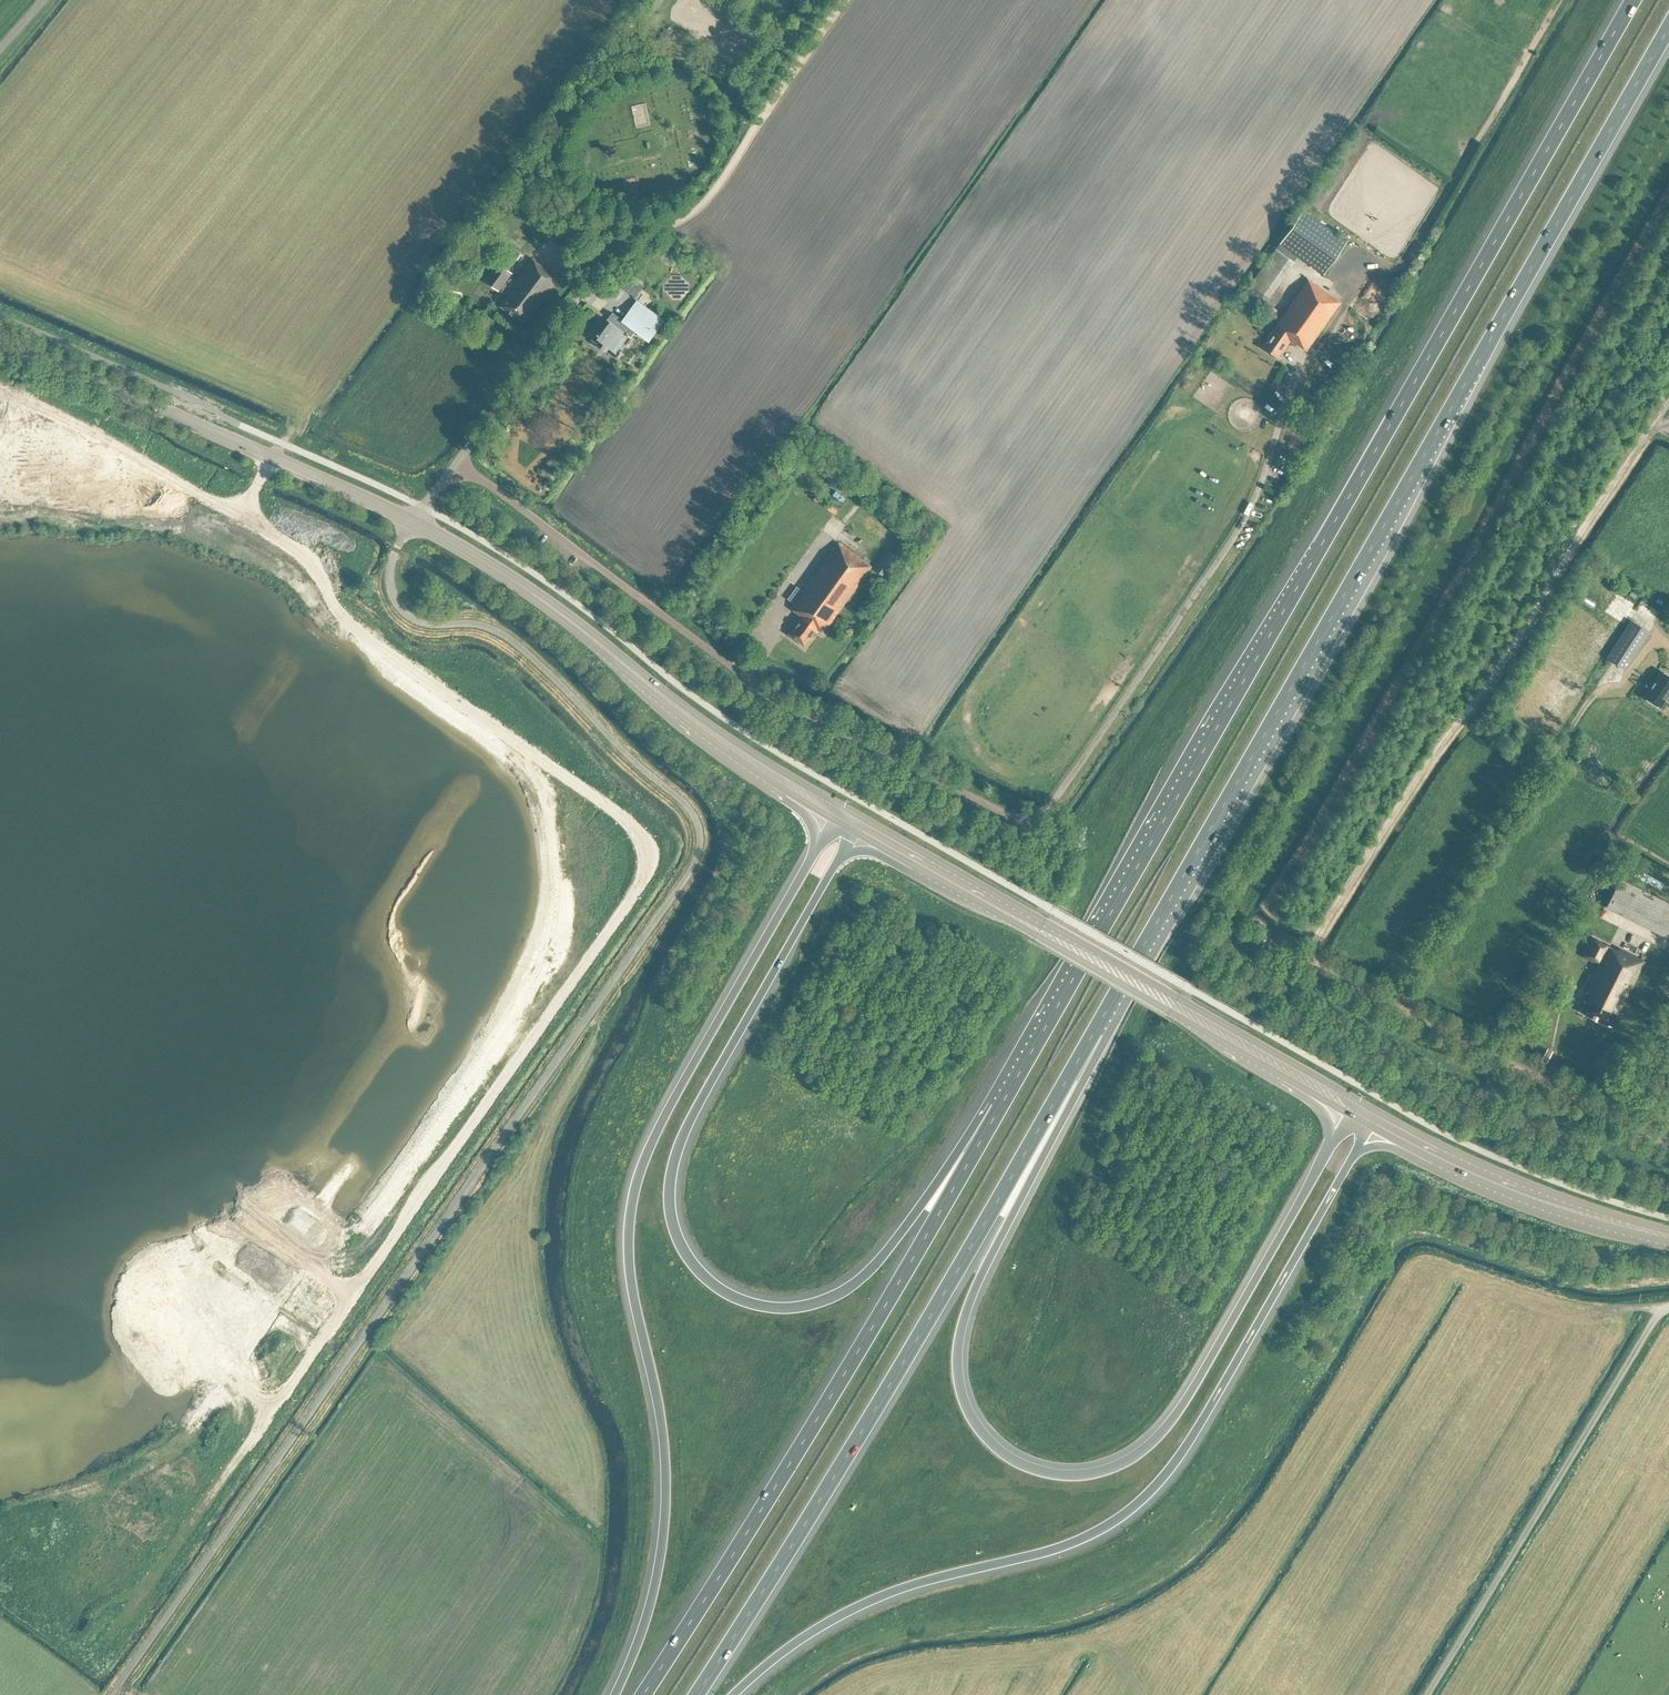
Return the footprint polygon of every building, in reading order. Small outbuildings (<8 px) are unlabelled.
[(663,0),(648,0),(646,3),(655,10),(663,0)] [(645,102),(633,105),(638,126),(650,124),(645,102)] [(1324,274),(1347,240),(1303,209),(1276,247),(1275,247),(1242,294),(1262,308),(1295,261),(1294,260),(1297,255),(1324,274)] [(568,230),(575,222),(565,213),(558,221),(568,230)] [(534,312),(559,278),(532,258),(515,281),(511,278),(510,280),(508,279),(513,272),(498,261),(484,279),(499,291),(501,287),(503,289),(501,291),(508,296),(501,305),(522,322),(532,309),(534,312)] [(635,296),(644,284),(633,276),(624,287),(635,296)] [(1306,350),(1340,302),(1308,279),(1273,329),(1274,330),(1262,346),(1277,357),(1289,340),(1296,345),(1297,344),(1306,350)] [(647,340),(663,318),(636,298),(621,318),(613,312),(593,339),(616,356),(635,331),(647,340)] [(543,317),(549,309),(544,306),(538,314),(543,317)] [(1274,319),(1279,313),(1277,312),(1278,310),(1272,306),(1267,314),(1274,319)] [(603,403),(612,391),(606,387),(597,399),(603,403)] [(823,633),(871,566),(838,542),(803,591),(796,586),(787,598),(794,603),(791,608),(802,616),(789,634),(804,645),(811,636),(815,633),(817,629),(823,633)] [(1626,669),(1650,632),(1632,620),(1607,657),(1626,669)] [(1661,670),(1644,697),(1660,707),(1665,698),(1668,701),(1668,675),(1661,670)] [(1620,878),(1609,901),(1668,930),(1668,902),(1620,878)] [(1617,952),(1591,939),(1582,958),(1598,965),(1585,993),(1586,994),(1583,1002),(1584,1003),(1580,1011),(1607,1025),(1607,1024),(1611,1026),(1642,961),(1618,950),(1617,952)] [(1576,995),(1578,991),(1572,987),(1569,992),(1576,995)] [(79,1628),(84,1631),(92,1622),(87,1618),(79,1628)]
